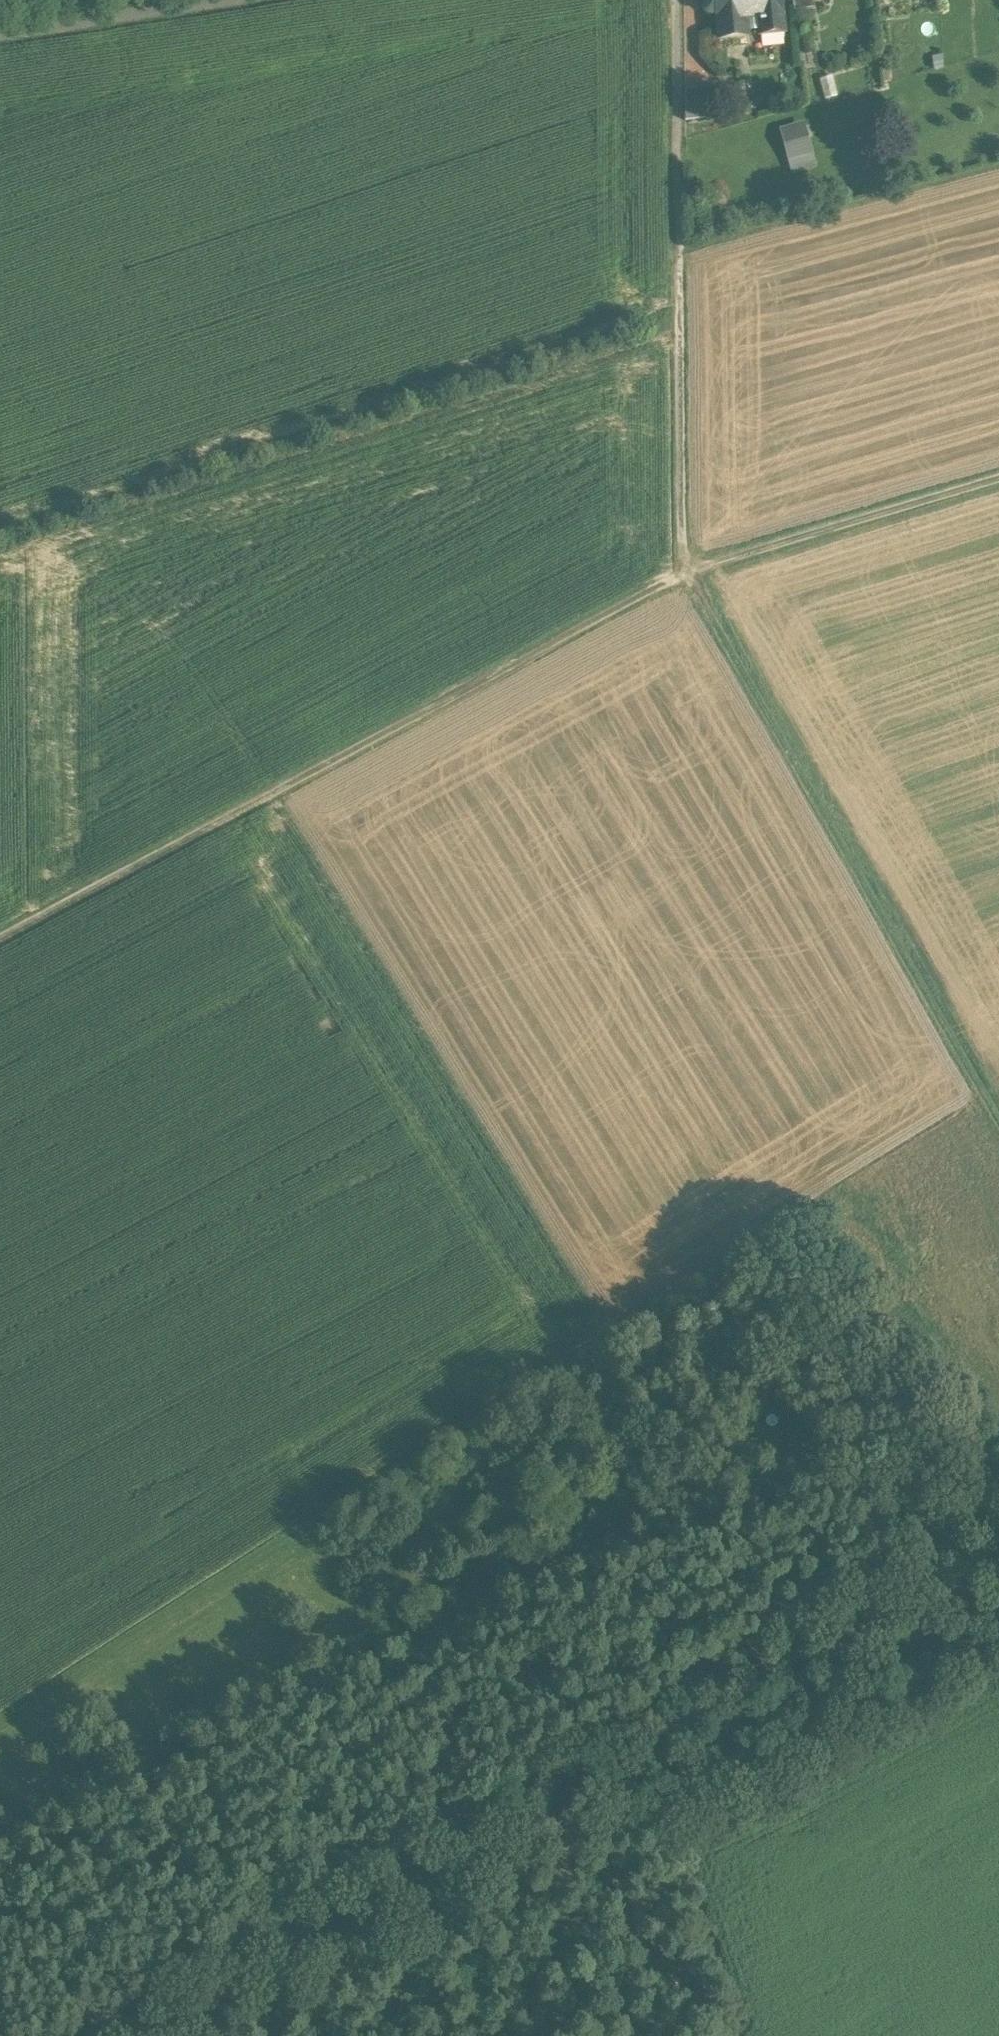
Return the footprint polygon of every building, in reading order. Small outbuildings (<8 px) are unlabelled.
[(719,38),(747,35),(746,20),(759,18),(760,34),(783,31),(780,0),(715,0),(719,38)] [(793,11),(814,8),(812,0),(792,0),(793,11)] [(805,122),(780,129),(792,174),(817,168),(805,122)]
